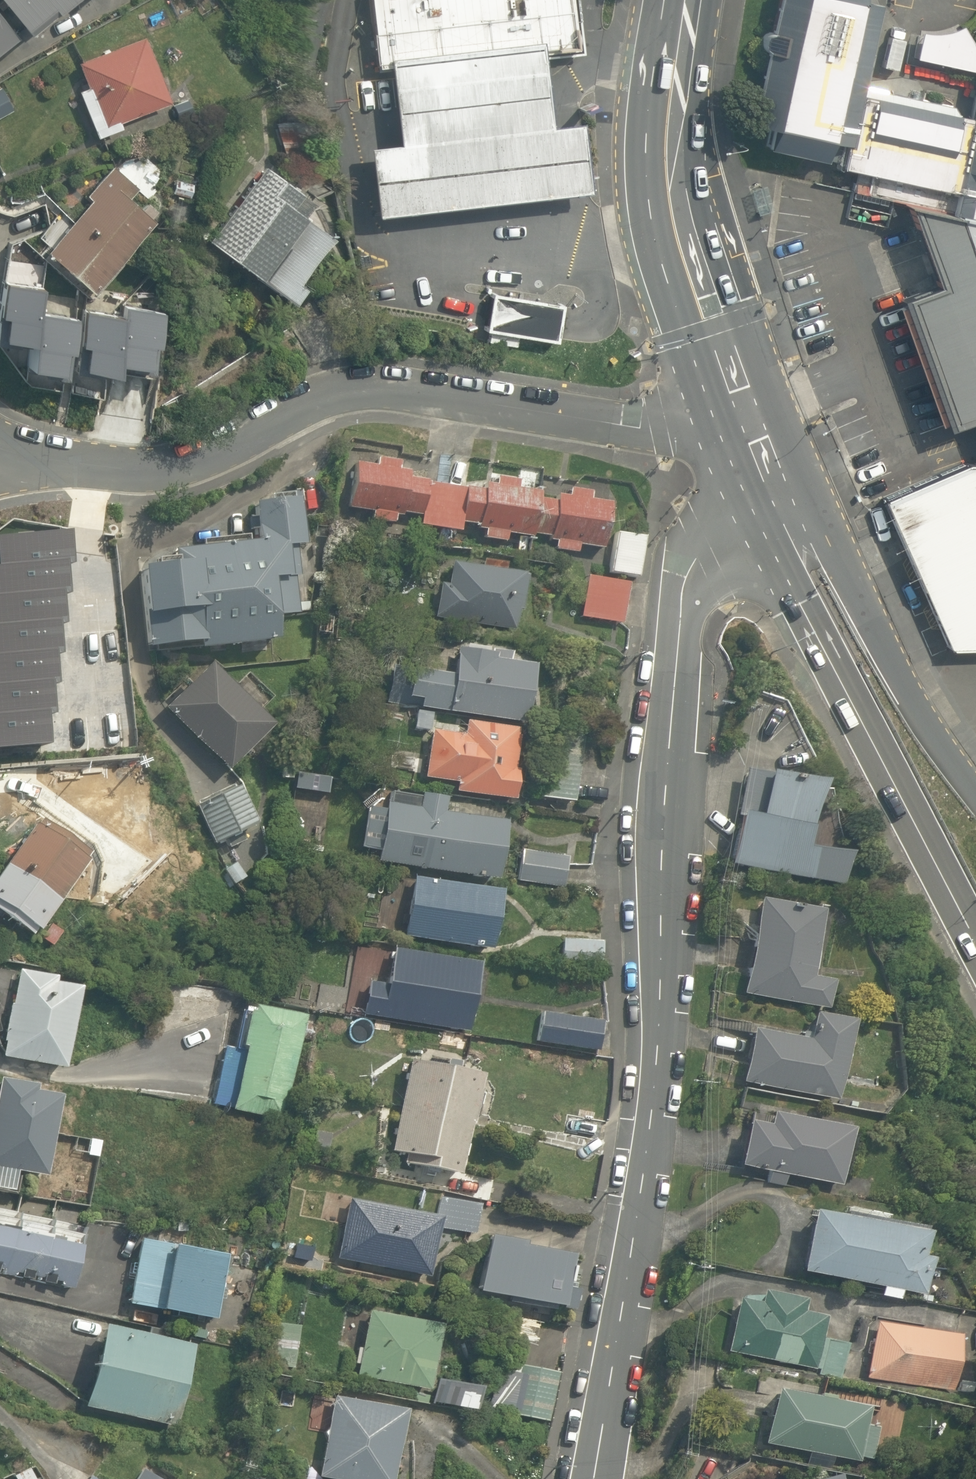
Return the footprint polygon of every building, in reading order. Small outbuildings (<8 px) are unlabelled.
[(12,35),(59,0),(0,0),(0,19),(12,35)] [(376,61),(571,40),(566,0),(370,0),(376,61)] [(854,95),(873,0),(785,0),(757,133),(840,151),(854,95)] [(8,37),(0,28),(0,44),(8,37)] [(364,142),(372,210),(586,186),(578,117),(547,120),(537,36),(385,53),(394,138),(364,142)] [(163,104),(138,38),(71,64),(80,88),(71,91),(90,141),(118,130),(115,122),(163,104)] [(836,186),(956,207),(975,122),(854,95),(836,186)] [(8,113),(0,97),(0,117),(8,113)] [(975,122),(956,207),(975,212),(975,119),(975,122)] [(291,197),(255,172),(204,245),(286,301),(295,288),(288,282),(322,233),(284,207),(291,197)] [(111,173),(43,257),(88,293),(145,221),(116,198),(126,185),(111,173)] [(764,184),(749,188),(757,214),(771,209),(764,184)] [(905,201),(936,282),(897,296),(899,303),(894,305),(936,422),(941,420),(943,427),(975,415),(975,216),(905,201)] [(36,305),(40,281),(2,275),(0,285),(0,311),(0,332),(31,337),(27,362),(57,367),(61,346),(67,347),(73,311),(36,305)] [(560,300),(489,287),(482,325),(554,338),(560,300)] [(78,340),(75,360),(109,366),(111,354),(142,360),(145,339),(152,340),(159,304),(120,297),(118,310),(81,304),(75,339),(78,340)] [(459,487),(434,483),(435,472),(351,461),(345,503),(370,507),(368,516),(396,520),(397,510),(417,513),(416,522),(459,528),(460,519),(478,522),(476,534),(507,538),(508,526),(555,532),(553,545),(579,549),(581,536),(603,539),(609,497),(460,476),(459,487)] [(964,465),(895,493),(879,500),(946,651),(975,650),(975,466),(964,465)] [(159,551),(167,660),(327,648),(316,499),(280,501),(283,542),(159,551)] [(638,575),(643,530),(611,526),(606,571),(638,575)] [(44,741),(42,711),(49,711),(47,682),(52,682),(50,652),(55,652),(54,622),(59,622),(57,592),(62,592),(60,563),(66,562),(63,529),(0,533),(0,745),(44,741)] [(526,563),(445,553),(436,620),(517,630),(526,563)] [(627,584),(581,578),(577,614),(622,620),(627,584)] [(451,670),(407,666),(403,705),(524,719),(531,656),(453,647),(451,670)] [(251,676),(238,689),(205,657),(157,707),(220,769),(269,719),(259,709),(271,696),(251,676)] [(426,728),(421,777),(457,780),(457,790),(511,795),(518,724),(463,719),(462,731),(426,728)] [(814,839),(824,776),(746,764),(730,863),(843,881),(849,845),(814,839)] [(316,851),(326,783),(294,778),(284,847),(316,851)] [(251,824),(235,784),(193,800),(209,840),(251,824)] [(416,804),(385,800),(377,858),(493,873),(500,814),(450,808),(452,794),(418,789),(416,804)] [(41,815),(0,870),(0,907),(34,932),(93,854),(41,815)] [(567,853),(517,849),(514,883),(565,887),(567,853)] [(498,879),(410,871),(404,937),(492,945),(498,879)] [(814,970),(825,903),(761,892),(744,991),(831,1006),(836,974),(814,970)] [(603,938),(552,933),(550,956),(601,960),(603,938)] [(385,978),(365,976),(361,1009),(469,1023),(478,955),(390,944),(385,978)] [(57,975),(14,968),(1,1056),(64,1065),(77,983),(56,980),(57,975)] [(282,1117),(298,1010),(245,1002),(238,1047),(220,1044),(211,1107),(282,1117)] [(838,1095),(851,1011),(814,1005),(810,1034),(750,1024),(741,1081),(838,1095)] [(601,1014),(536,1008),(532,1044),(598,1050),(601,1014)] [(481,1066),(405,1054),(387,1163),(462,1176),(481,1066)] [(12,1188),(14,1171),(43,1174),(52,1087),(0,1082),(0,1187),(12,1188)] [(748,1104),(739,1162),(766,1166),(764,1180),(788,1184),(790,1170),(843,1179),(852,1120),(748,1104)] [(475,1233),(480,1198),(436,1192),(434,1209),(341,1196),(332,1259),(432,1273),(438,1228),(475,1233)] [(878,1279),(876,1294),(902,1297),(904,1283),(920,1285),(930,1213),(819,1198),(809,1270),(878,1279)] [(18,1211),(0,1207),(0,1272),(73,1286),(84,1233),(87,1214),(20,1201),(18,1211)] [(574,1243),(488,1231),(479,1292),(566,1304),(574,1243)] [(225,1246),(137,1234),(128,1304),(215,1316),(225,1246)] [(759,1302),(735,1297),(725,1352),(843,1374),(849,1341),(820,1336),(825,1314),(810,1311),(812,1299),(761,1290),(759,1302)] [(871,1318),(864,1377),(957,1388),(964,1332),(925,1327),(926,1311),(862,1303),(861,1317),(871,1318)] [(443,1314),(366,1305),(358,1379),(435,1388),(443,1314)] [(192,1341),(101,1320),(81,1407),(172,1428),(192,1341)] [(558,1363),(512,1356),(504,1414),(549,1421),(558,1363)] [(866,1402),(771,1387),(762,1443),(857,1459),(866,1402)] [(329,1391),(317,1477),(330,1478),(393,1478),(404,1402),(329,1391)]
